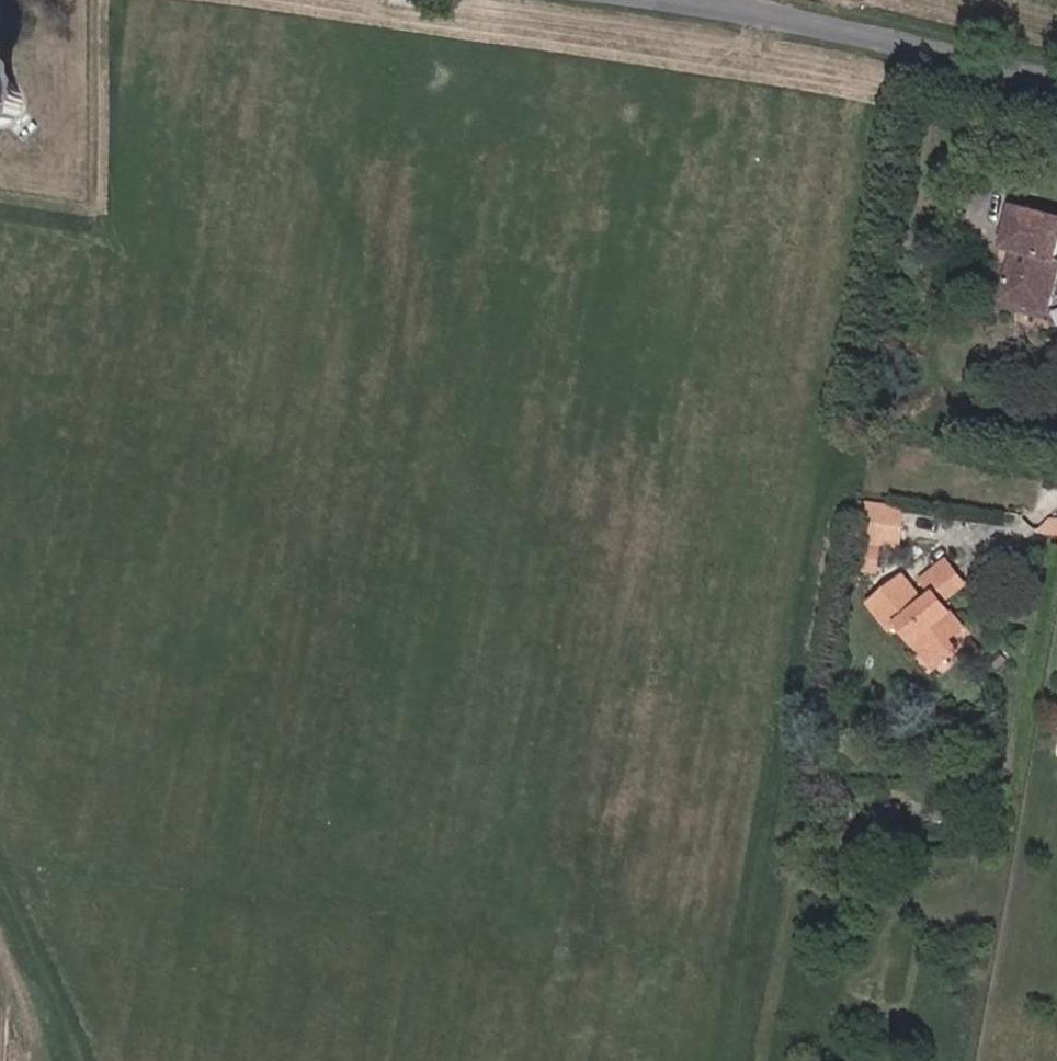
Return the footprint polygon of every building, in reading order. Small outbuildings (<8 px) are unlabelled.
[(3,132),(11,131),(17,126),(22,120),(24,113),(25,106),(23,98),(19,92),(13,87),(6,85),(0,84),(0,132),(3,132)] [(1056,294),(1056,220),(1020,210),(1010,250),(1020,253),(1008,301),(1052,313),(1056,294)] [(1055,520),(1043,532),(1056,534),(1056,520),(1055,520)] [(901,549),(904,530),(867,525),(864,544),(901,549)] [(966,630),(945,604),(967,585),(947,561),(924,581),(936,596),(926,605),(905,578),(873,605),(896,633),(904,627),(931,660),(952,642),(966,630)] [(939,670),(961,652),(952,642),(931,660),(939,670)]
